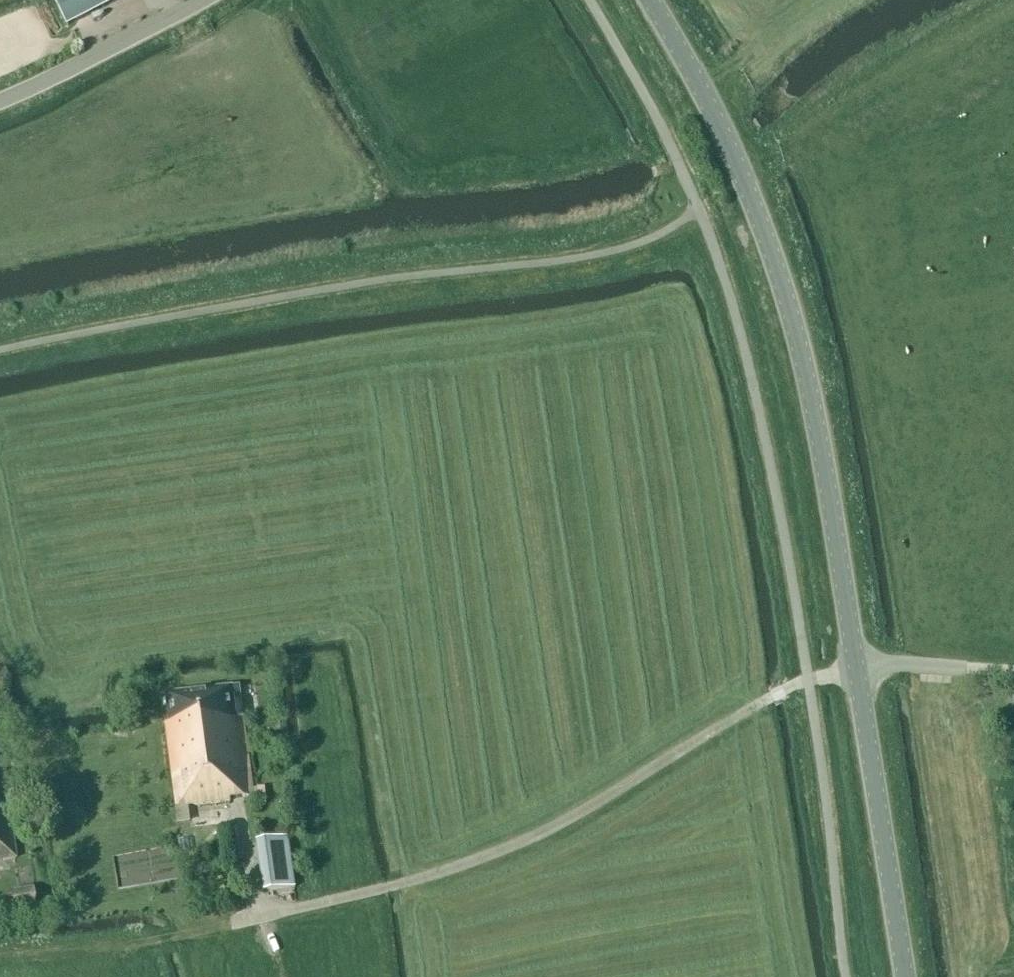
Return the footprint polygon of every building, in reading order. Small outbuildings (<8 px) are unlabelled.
[(67,26),(119,0),(54,0),(67,26)] [(231,802),(230,799),(254,796),(239,686),(232,688),(232,687),(166,694),(169,715),(172,714),(173,721),(165,722),(176,807),(231,802)] [(4,860),(5,864),(9,864),(8,860),(15,859),(0,752),(0,861),(4,860)] [(264,787),(257,787),(259,801),(266,800),(264,787)] [(295,889),(288,838),(255,842),(263,893),(295,889)] [(10,893),(13,911),(33,908),(30,890),(10,893)]
